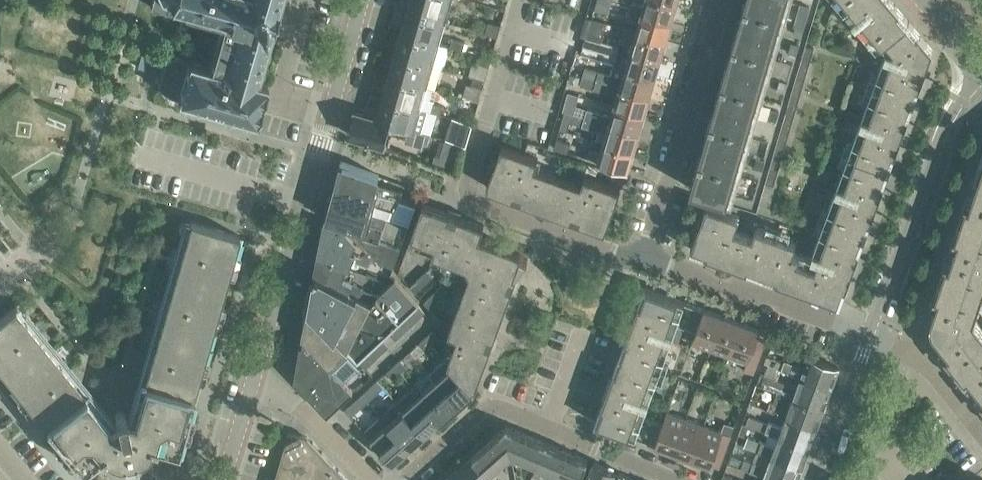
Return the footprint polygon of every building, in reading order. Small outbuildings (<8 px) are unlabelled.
[(177,96),(177,97),(255,119),(266,81),(257,78),(279,0),(152,0),(151,6),(170,12),(172,4),(223,19),(218,38),(207,35),(199,61),(174,54),(165,59),(158,83),(163,92),(177,96)] [(410,5),(446,15),(450,0),(410,0),(411,2),(410,5)] [(610,4),(598,0),(596,0),(594,8),(607,12),(610,4)] [(677,3),(666,0),(645,0),(643,4),(632,1),(629,9),(670,21),(673,11),(675,12),(677,3)] [(698,158),(698,160),(690,188),(757,208),(764,182),(773,184),(814,47),(804,44),(817,0),(745,0),(745,1),(744,1),(744,3),(698,158)] [(839,5),(876,49),(882,44),(909,21),(891,0),(835,0),(839,5)] [(638,21),(635,31),(667,40),(669,32),(667,31),(670,21),(629,9),(627,18),(638,21)] [(438,42),(445,20),(409,10),(408,13),(405,14),(403,20),(405,23),(402,32),(438,42)] [(580,35),(585,36),(600,41),(605,22),(586,16),(580,35)] [(932,49),(909,21),(882,44),(886,49),(873,86),(913,101),(932,49)] [(500,25),(489,22),(486,33),(497,36),(500,25)] [(621,38),(619,46),(659,58),(662,48),(664,48),(667,40),(635,31),(624,28),(621,38)] [(399,44),(396,53),(432,64),(438,42),(402,32),(402,34),(399,36),(397,42),(399,44)] [(600,41),(585,36),(583,45),(604,51),(603,53),(612,56),(613,52),(617,51),(619,46),(600,41)] [(452,39),(450,47),(463,50),(465,42),(452,39)] [(619,46),(613,64),(656,77),(658,69),(656,68),(659,58),(619,46)] [(393,66),(390,75),(426,85),(432,64),(396,53),(396,55),(393,57),(391,63),(393,66)] [(473,76),(485,79),(491,57),(479,54),(477,62),(473,61),(469,75),(473,76)] [(653,85),(656,77),(613,64),(610,74),(585,67),(583,75),(649,95),(651,85),(653,85)] [(577,83),(579,75),(570,72),(568,80),(577,83)] [(420,106),(426,85),(390,75),(390,77),(387,78),(385,84),(387,87),(384,96),(420,106)] [(617,95),(614,105),(645,114),(647,106),(646,105),(649,95),(583,75),(580,84),(617,95)] [(485,79),(473,76),(471,84),(467,83),(463,96),(479,101),(482,87),(485,79)] [(889,168),(897,145),(913,101),(873,86),(863,113),(862,117),(848,153),(889,168)] [(567,94),(562,111),(564,111),(564,110),(573,113),(575,104),(578,94),(568,91),(567,94)] [(384,96),(378,117),(393,122),(393,123),(408,127),(421,130),(427,108),(420,106),(384,96)] [(431,109),(431,110),(440,113),(440,112),(442,104),(433,102),(431,109)] [(643,122),(645,114),(614,105),(611,115),(587,108),(584,116),(638,132),(641,122),(643,122)] [(848,108),(847,112),(862,117),(863,113),(848,108)] [(606,131),(603,141),(634,151),(637,142),(635,142),(638,132),(584,116),(564,110),(564,111),(559,129),(566,131),(569,121),(606,131)] [(393,122),(378,117),(355,111),(348,133),(387,145),(391,131),(406,135),(408,127),(393,123),(393,122)] [(472,122),(452,116),(446,138),(466,144),(472,122)] [(567,152),(570,142),(556,138),(554,148),(567,152)] [(458,145),(445,141),(441,157),(436,156),(434,161),(455,167),(459,150),(457,149),(458,145)] [(632,159),(634,151),(603,141),(600,151),(589,148),(586,157),(627,169),(630,158),(632,159)] [(486,186),(546,208),(558,174),(534,166),(538,157),(502,144),(486,186)] [(865,235),(889,168),(848,153),(824,220),(865,235)] [(981,156),(981,157),(980,159),(979,162),(974,175),(978,177),(972,195),(969,204),(965,203),(960,218),(981,226),(981,155),(981,156)] [(408,205),(410,200),(400,196),(401,191),(376,184),(379,174),(342,161),(341,161),(335,179),(379,195),(398,200),(408,205)] [(581,183),(558,174),(546,208),(605,229),(620,187),(584,174),(581,183)] [(359,209),(373,213),(386,218),(409,226),(416,208),(408,205),(398,200),(379,195),(335,179),(330,200),(359,209)] [(393,267),(400,249),(381,241),(386,218),(373,213),(359,209),(330,200),(325,218),(348,226),(355,228),(354,232),(370,251),(380,261),(393,267)] [(435,244),(432,253),(466,265),(468,266),(479,237),(484,224),(423,202),(411,235),(435,244)] [(690,248),(761,274),(776,234),(756,226),(752,235),(734,229),(739,215),(706,203),(690,248)] [(960,218),(954,235),(958,236),(950,263),(945,262),(940,278),(981,292),(981,291),(981,226),(960,218)] [(123,467),(137,464),(135,455),(137,454),(139,453),(142,451),(144,449),(146,447),(147,445),(149,442),(177,449),(239,235),(190,220),(131,425),(127,424),(124,411),(122,411),(119,412),(116,412),(114,414),(117,426),(114,428),(14,306),(0,318),(0,370),(81,469),(103,451),(105,453),(107,454),(109,455),(112,456),(116,457),(119,457),(122,457),(123,467)] [(824,220),(811,256),(799,288),(840,303),(865,235),(824,220)] [(349,230),(325,222),(322,237),(347,246),(347,249),(355,252),(356,250),(357,250),(358,247),(354,246),(356,240),(349,230)] [(761,274),(799,288),(811,256),(793,250),(796,241),(776,234),(761,274)] [(322,237),(318,254),(332,259),(332,260),(348,267),(350,268),(354,258),(366,263),(369,257),(380,261),(370,251),(367,254),(357,250),(356,250),(355,252),(347,249),(347,246),(322,237)] [(448,362),(451,366),(453,365),(473,387),(475,385),(476,385),(516,275),(528,258),(520,253),(516,251),(514,250),(512,249),(479,237),(468,266),(466,265),(470,272),(448,331),(458,335),(448,362)] [(332,260),(332,259),(318,254),(315,272),(332,281),(350,290),(369,302),(376,295),(344,277),(348,267),(332,260)] [(424,266),(416,274),(424,283),(433,275),(424,266)] [(350,290),(332,281),(315,272),(315,273),(315,278),(313,277),(308,303),(309,303),(308,308),(321,323),(349,352),(357,360),(417,303),(395,278),(376,295),(369,302),(350,290)] [(415,291),(424,283),(416,274),(407,283),(415,291)] [(931,321),(931,323),(931,325),(932,327),(933,329),(933,330),(934,331),(949,350),(946,353),(956,364),(981,343),(981,327),(974,316),(981,292),(940,278),(935,294),(939,295),(931,316),(931,319),(931,321)] [(441,285),(433,293),(441,301),(450,293),(441,285)] [(644,286),(635,310),(619,354),(660,369),(677,323),(696,330),(704,308),(644,286)] [(432,310),(441,301),(433,293),(424,301),(432,310)] [(412,311),(418,317),(424,311),(418,305),(412,311)] [(302,335),(332,368),(349,352),(321,323),(308,308),(308,309),(307,309),(302,335)] [(692,341),(711,348),(723,315),(704,308),(696,330),(692,341)] [(412,323),(418,317),(412,311),(406,316),(412,323)] [(711,348),(729,354),(741,322),(723,315),(711,348)] [(406,316),(400,322),(406,328),(412,323),(406,316)] [(406,328),(400,322),(394,327),(400,334),(406,328)] [(765,340),(756,337),(760,329),(741,322),(729,354),(747,361),(744,369),(753,372),(765,340)] [(394,327),(388,333),(394,339),(400,334),(394,327)] [(426,336),(432,343),(438,337),(432,330),(426,336)] [(394,339),(388,333),(382,339),(388,345),(394,339)] [(360,362),(357,360),(349,352),(332,368),(302,335),(301,337),(303,338),(303,344),(300,343),(294,378),(327,413),(353,389),(343,378),(360,362)] [(425,349),(432,343),(426,336),(419,342),(425,349)] [(382,339),(376,344),(382,351),(388,345),(382,339)] [(956,364),(965,376),(968,373),(981,391),(981,343),(956,364)] [(382,351),(376,344),(370,350),(376,356),(382,351)] [(370,350),(364,356),(371,362),(376,356),(370,350)] [(643,415),(660,369),(619,354),(595,422),(655,444),(663,422),(643,415)] [(800,377),(831,388),(839,367),(808,355),(804,366),(784,359),(780,369),(788,372),(800,377)] [(365,367),(371,362),(364,356),(359,361),(365,367)] [(400,359),(393,365),(399,372),(406,366),(400,359)] [(387,371),(393,378),(399,372),(393,365),(387,371)] [(436,380),(458,404),(474,389),(473,387),(453,365),(451,366),(436,380)] [(824,408),(831,388),(800,377),(796,387),(784,382),(764,375),(760,384),(776,390),(793,397),(824,408)] [(441,419),(458,404),(436,380),(420,394),(441,419)] [(441,419),(420,394),(413,387),(397,401),(425,433),(441,419)] [(368,388),(361,394),(367,400),(374,394),(368,388)] [(765,409),(786,416),(816,428),(824,408),(793,397),(776,390),(772,401),(769,400),(765,409)] [(351,403),(357,410),(367,400),(361,394),(351,403)] [(409,447),(425,433),(397,401),(381,416),(409,447)] [(685,418),(667,411),(663,422),(655,444),(674,450),(685,418)] [(392,462),(409,447),(381,416),(364,431),(392,462)] [(765,431),(779,436),(809,447),(816,428),(786,416),(782,427),(769,422),(768,423),(748,416),(746,424),(765,431)] [(704,425),(685,418),(674,450),(692,457),(704,425)] [(692,457),(719,467),(734,425),(724,422),(721,431),(704,425),(692,457)] [(748,425),(742,423),(739,432),(745,434),(745,432),(748,433),(749,428),(747,427),(748,425)] [(503,462),(512,460),(506,425),(474,454),(490,473),(491,472),(503,462)] [(547,442),(506,425),(512,460),(522,459),(536,465),(537,465),(547,442)] [(338,470),(339,469),(338,468),(337,469),(333,465),(334,464),(322,451),(321,452),(312,443),(313,442),(312,441),(311,441),(307,437),(296,433),(296,432),(295,432),(294,433),(290,432),(288,437),(287,436),(287,438),(288,438),(282,457),(281,456),(281,458),(282,458),(277,474),(283,476),(282,479),(347,479),(338,470)] [(758,451),(771,456),(802,467),(809,447),(779,436),(775,447),(747,436),(743,446),(758,451)] [(547,442),(537,465),(536,465),(532,474),(548,479),(554,479),(567,450),(547,442)] [(567,450),(554,479),(579,479),(588,459),(567,450)] [(474,454),(457,469),(468,479),(497,479),(498,479),(491,472),(490,473),(474,454)] [(764,476),(775,479),(797,479),(802,467),(771,456),(768,466),(753,461),(753,462),(744,459),(741,467),(764,476)] [(615,470),(593,461),(585,479),(610,479),(615,470)] [(445,479),(468,479),(457,469),(445,479)] [(633,478),(615,470),(610,479),(632,479),(633,478)]
